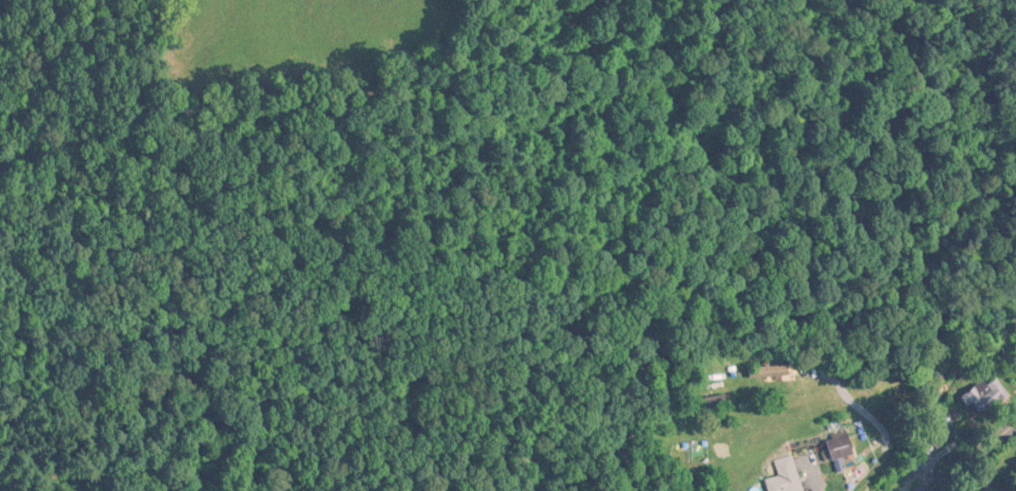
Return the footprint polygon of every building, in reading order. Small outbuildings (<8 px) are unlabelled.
[(790,368),(749,368),(749,379),(790,379),(790,368)] [(958,398),(972,419),(1005,397),(991,376),(958,398)] [(726,412),(726,398),(704,398),(704,412),(726,412)] [(853,457),(843,417),(823,422),(832,461),(853,457)] [(774,462),(778,478),(765,481),(767,490),(802,490),(793,457),(774,462)]
